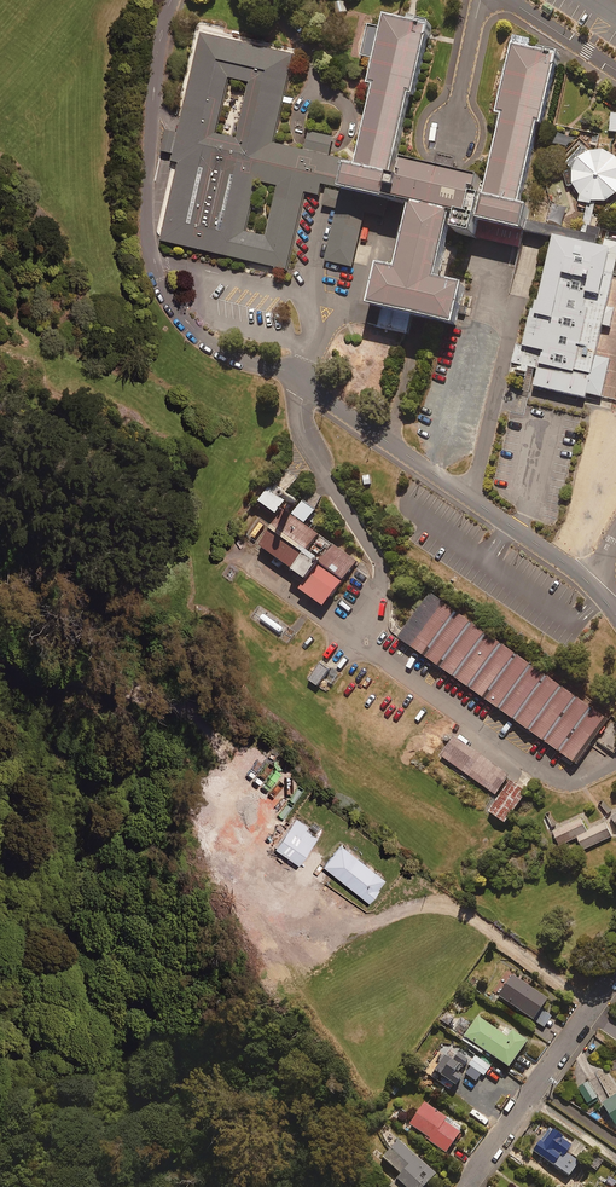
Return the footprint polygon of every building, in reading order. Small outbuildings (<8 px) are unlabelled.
[(386,268),(376,310),(445,326),(465,331),(468,319),(475,290),(447,283),(462,218),(534,235),(536,223),(539,213),(525,210),(544,126),(549,127),(565,59),(566,58),(536,51),(519,47),(502,117),(507,118),(498,160),(494,178),(493,181),(471,176),(452,172),(441,169),(437,168),(400,160),(400,156),(406,132),(414,96),(418,97),(434,29),(416,25),(390,19),(374,86),(380,87),(360,171),(354,169),(349,192),(420,209),(406,273),(386,268)] [(163,153),(176,156),(174,164),(180,166),(162,243),(291,273),(307,205),(309,195),(323,198),(326,187),(346,191),(352,168),(353,163),(333,158),(333,156),(337,139),(313,134),(309,153),(276,145),(297,57),(205,35),(181,136),(175,134),(168,132),(163,153)] [(610,152),(601,151),(593,153),(585,158),(579,164),(576,172),(576,181),(578,189),(583,196),(582,203),(591,205),(585,234),(592,236),(594,228),(599,204),(607,204),(615,201),(615,155),(610,152)] [(327,262),(356,268),(372,200),(330,190),(328,199),(326,208),(340,211),(327,262)] [(536,223),(534,235),(556,240),(530,350),(523,348),(517,374),(544,380),(542,387),(590,398),(591,394),(605,398),(613,362),(600,359),(607,326),(614,328),(615,318),(615,311),(612,310),(615,290),(615,233),(607,231),(599,229),(594,228),(592,236),(585,234),(536,223)] [(413,322),(373,313),(370,327),(410,337),(413,322)] [(286,489),(276,482),(261,505),(277,516),(258,546),(315,584),(308,594),(330,609),(361,562),(312,529),(322,514),(318,511),(314,508),(307,503),(297,517),(289,512),(298,497),(286,489)] [(261,524),(252,537),(257,540),(266,528),(261,524)] [(608,719),(429,591),(402,629),(400,632),(396,637),(572,762),(576,765),(608,719)] [(265,615),(261,620),(281,635),(285,630),(265,615)] [(307,679),(315,685),(321,678),(328,669),(320,663),(307,679)] [(609,734),(602,745),(615,755),(615,739),(609,734)] [(457,739),(453,736),(439,755),(494,795),(508,776),(457,739)] [(496,797),(487,809),(503,821),(525,791),(509,779),(496,797)] [(580,817),(551,831),(559,846),(576,838),(582,850),(611,836),(605,823),(586,831),(580,817)] [(307,828),(295,819),(273,850),(297,867),(316,840),(305,832),(307,828)] [(386,882),(341,846),(324,867),(369,903),(386,882)] [(314,931),(321,924),(316,920),(324,912),(319,908),(306,923),(314,931)] [(546,998),(510,973),(496,994),(543,1027),(551,1015),(539,1007),(546,998)] [(453,1017),(445,1011),(438,1019),(447,1025),(453,1017)] [(500,1031),(477,1015),(459,1039),(479,1053),(482,1048),(506,1065),(524,1039),(504,1025),(500,1031)] [(443,1041),(421,1069),(433,1078),(437,1072),(451,1083),(457,1075),(455,1073),(466,1058),(443,1041)] [(488,1066),(473,1055),(467,1064),(482,1075),(488,1066)] [(596,1097),(586,1081),(577,1087),(586,1102),(596,1097)] [(614,1124),(615,1123),(615,1092),(600,1102),(614,1124)] [(442,1119),(444,1117),(423,1100),(406,1122),(442,1150),(457,1131),(442,1119)] [(540,1139),(537,1137),(530,1148),(564,1173),(573,1161),(562,1153),(570,1141),(549,1126),(540,1139)] [(389,1186),(418,1186),(433,1171),(396,1138),(381,1156),(399,1173),(387,1185),(389,1186)]
